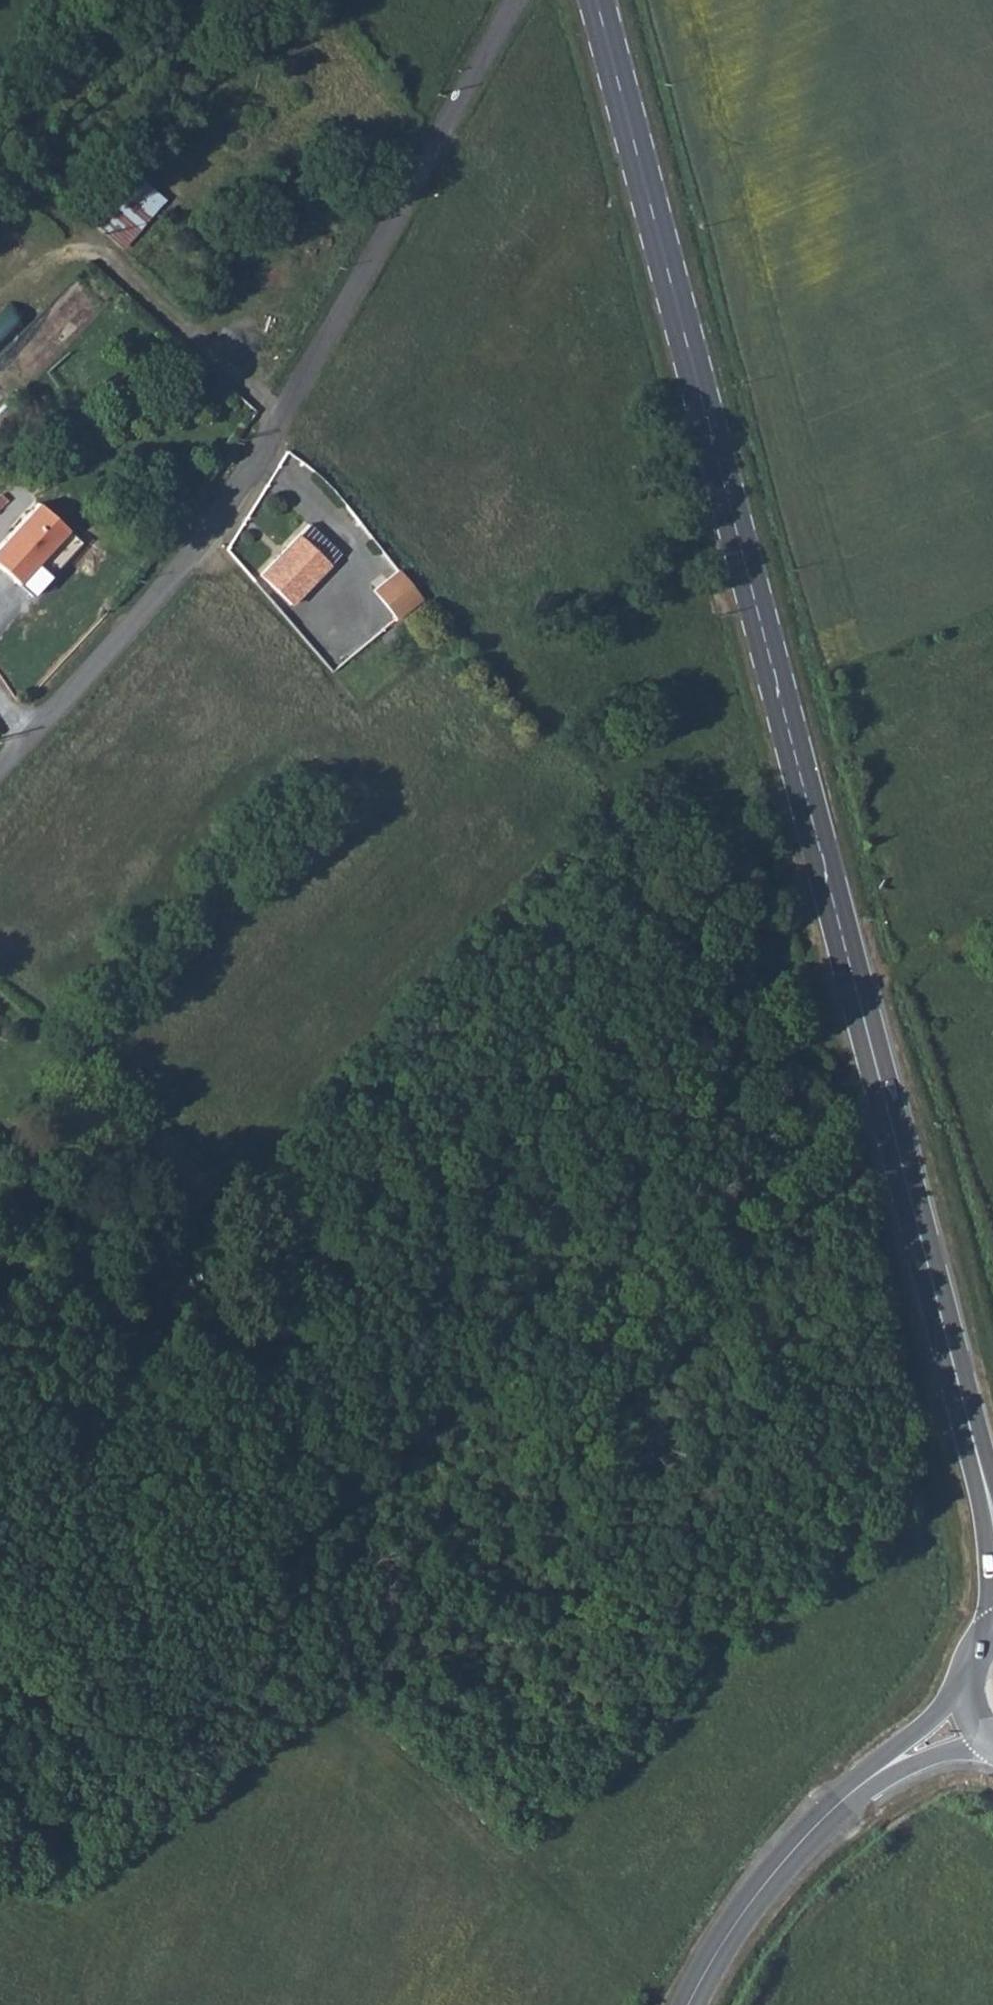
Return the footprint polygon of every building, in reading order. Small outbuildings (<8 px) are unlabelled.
[(134,170),(95,223),(126,246),(165,194),(134,170)] [(0,536),(0,564),(13,575),(61,521),(34,498),(0,536)] [(325,513),(314,525),(345,555),(356,544),(325,513)] [(345,555),(314,525),(266,574),(296,605),(345,555)] [(371,592),(397,616),(419,594),(394,569),(371,592)]
